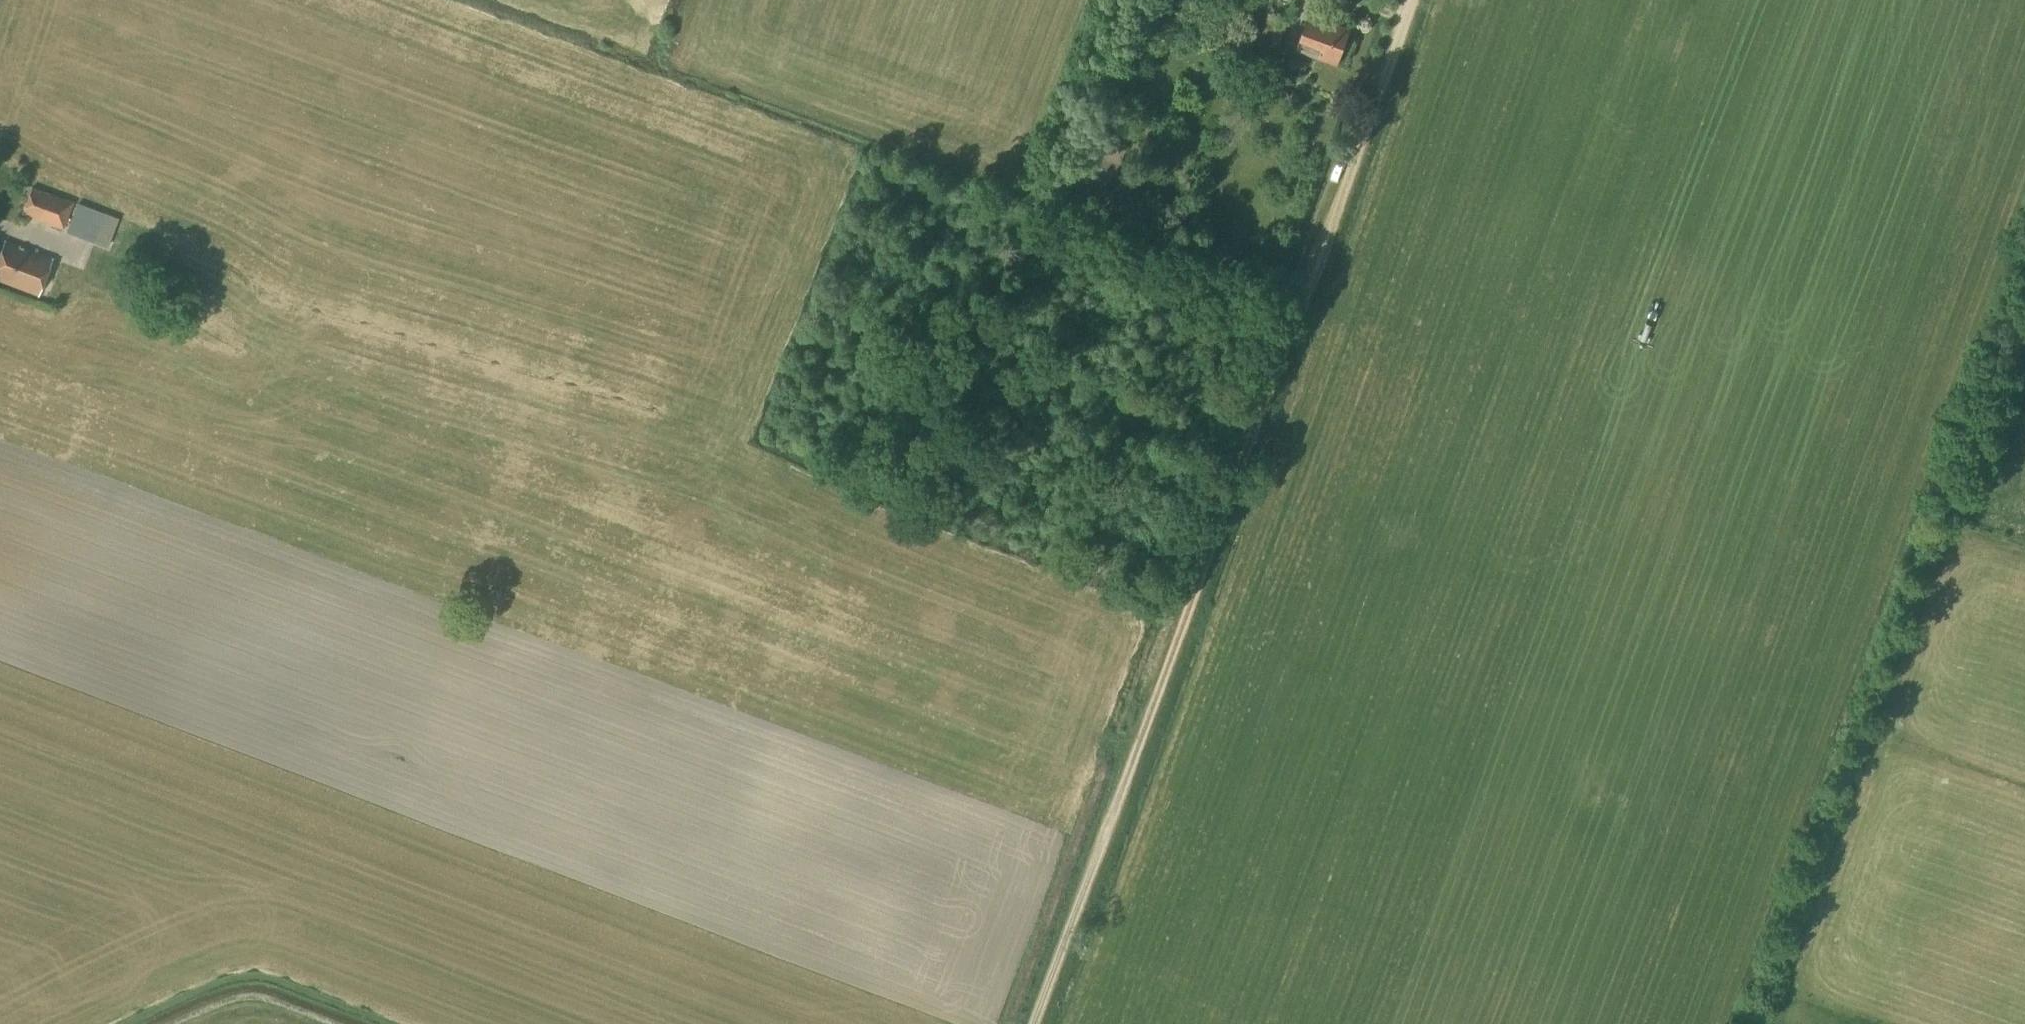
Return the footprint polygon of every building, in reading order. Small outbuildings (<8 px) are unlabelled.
[(1337,65),(1349,31),(1332,25),(1333,22),(1311,13),(1297,50),(1337,65)] [(63,229),(73,203),(32,187),(22,214),(63,229)] [(118,217),(76,202),(66,230),(107,246),(118,217)] [(52,259),(5,242),(0,254),(0,281),(38,295),(52,259)]
